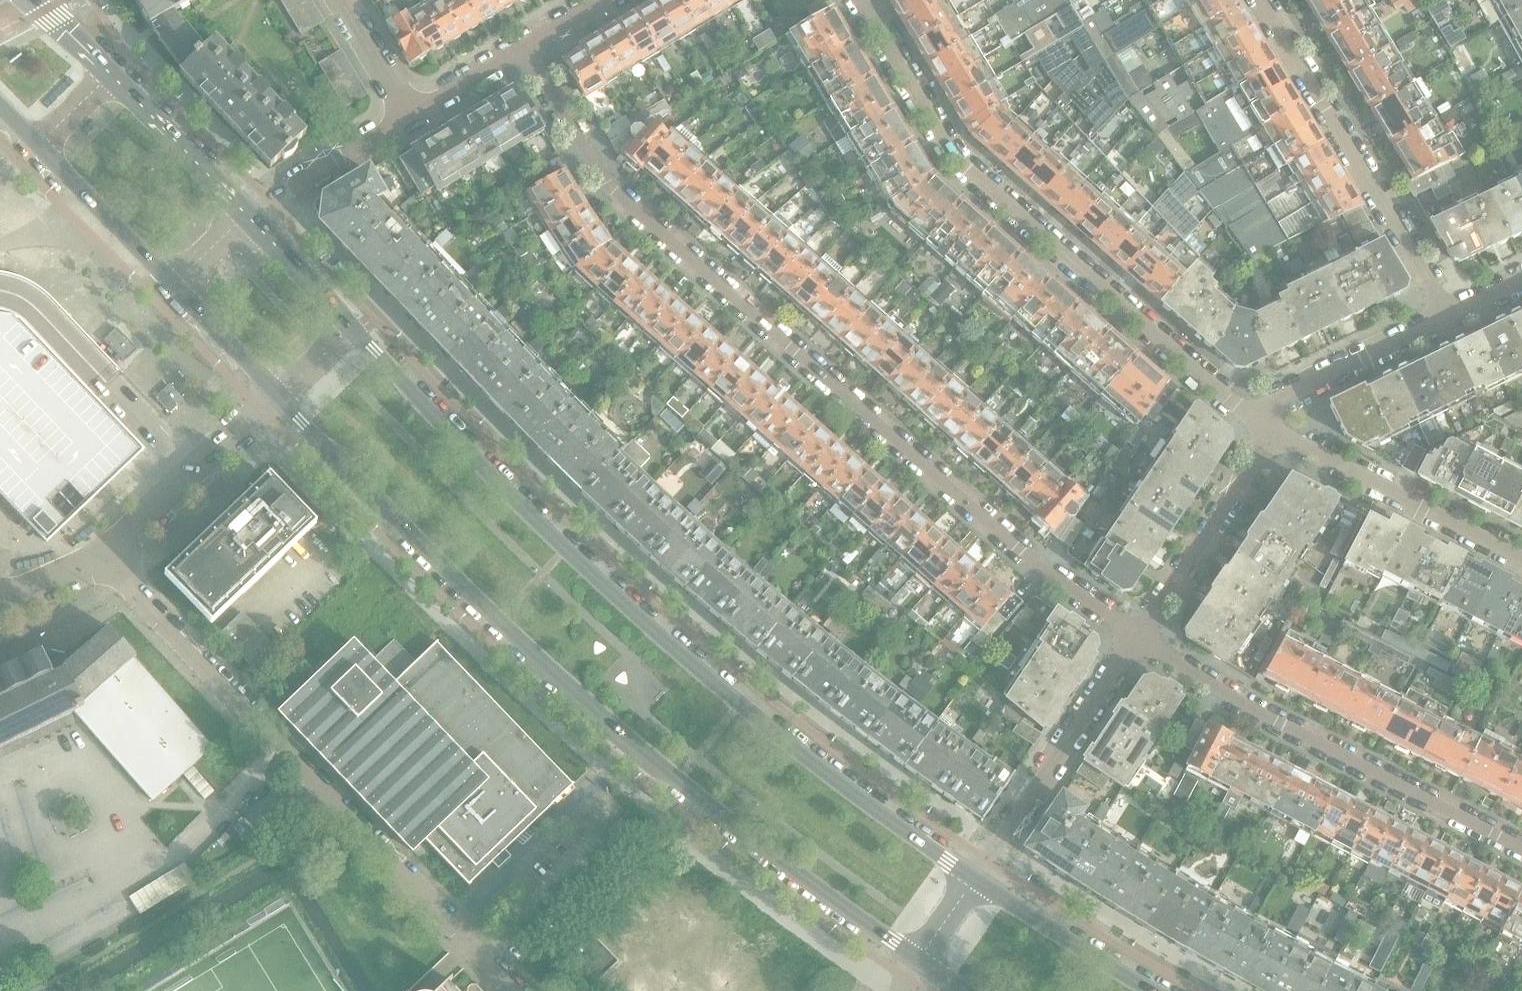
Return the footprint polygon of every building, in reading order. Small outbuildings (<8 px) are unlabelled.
[(149,26),(151,26),(173,11),(190,1),(196,11),(200,9),(202,8),(198,0),(133,0),(149,26)] [(308,0),(283,0),(281,1),(287,12),(308,0)] [(317,10),(311,0),(308,0),(287,12),(294,23),(317,10)] [(453,17),(451,17),(448,12),(449,9),(443,0),(436,0),(424,7),(431,19),(430,23),(433,28),(436,28),(445,43),(452,39),(455,40),(460,36),(461,33),(462,33),(453,17)] [(471,7),(468,6),(465,2),(465,0),(443,0),(449,9),(448,12),(451,17),(453,17),(462,33),(469,29),(472,29),(477,26),(478,23),(480,22),(471,7)] [(491,0),(465,0),(465,2),(468,6),(471,7),(480,22),(486,18),(489,19),(495,15),(495,13),(497,11),(491,0)] [(514,0),(491,0),(497,11),(504,8),(506,8),(512,5),(513,2),(514,1),(514,0)] [(678,0),(656,0),(655,0),(655,1),(677,37),(694,26),(678,0)] [(703,0),(678,0),(694,26),(712,16),(703,0)] [(728,0),(703,0),(712,16),(731,4),(728,0)] [(834,8),(829,0),(820,0),(806,9),(813,21),(834,8)] [(938,0),(891,0),(890,0),(903,21),(938,0)] [(903,21),(916,43),(985,3),(989,0),(938,0),(903,21)] [(998,23),(997,22),(1033,0),(1011,0),(1013,4),(993,15),(985,3),(916,43),(929,65),(998,23)] [(1009,42),(1033,28),(1070,5),(1068,2),(1067,0),(1033,0),(997,22),(998,23),(929,65),(940,84),(1009,42)] [(1086,0),(1071,0),(1068,2),(1070,5),(1081,22),(1095,14),(1086,0)] [(1208,0),(1163,0),(1148,9),(1142,12),(1122,24),(1114,29),(1092,41),(1096,47),(1104,61),(1116,54),(1159,28),(1160,29),(1208,0)] [(1163,0),(1143,0),(1148,9),(1163,0)] [(1251,25),(1235,0),(1208,0),(1160,29),(1183,67),(1251,25)] [(1362,0),(1305,0),(1326,34),(1367,9),(1362,0)] [(1416,0),(1389,0),(1395,11),(1403,7),(1407,14),(1419,6),(1416,0)] [(1451,10),(1445,0),(1443,0),(1427,10),(1437,28),(1448,21),(1444,14),(1451,10)] [(1495,3),(1491,5),(1500,20),(1521,8),(1521,0),(1493,0),(1495,3)] [(677,37),(655,1),(646,6),(643,5),(638,9),(637,11),(636,12),(658,48),(677,37)] [(1081,22),(1070,5),(1033,28),(1009,42),(940,84),(966,126),(1034,85),(1025,69),(1021,63),(1083,25),(1081,22)] [(445,43),(436,28),(433,28),(430,23),(431,19),(424,7),(406,17),(414,30),(413,33),(416,38),(419,39),(427,54),(434,49),(437,50),(443,47),(444,44),(445,43)] [(851,42),(839,21),(840,17),(834,8),(813,21),(785,38),(804,71),(851,42)] [(1500,20),(1508,35),(1512,33),(1521,51),(1521,8),(1500,20)] [(1390,45),(1368,10),(1367,9),(1326,34),(1348,71),(1390,45)] [(301,35),(323,21),(317,10),(294,23),(301,35)] [(1102,10),(1095,14),(1081,22),(1083,25),(1090,38),(1092,41),(1114,29),(1102,10)] [(194,41),(183,27),(173,11),(151,26),(159,39),(170,55),(183,69),(202,51),(194,41)] [(658,48),(636,12),(628,17),(625,16),(620,19),(619,22),(616,24),(638,61),(658,48)] [(427,54),(419,39),(416,38),(413,33),(414,30),(406,17),(406,18),(404,14),(386,25),(410,64),(417,60),(420,60),(426,57),(426,54),(427,54)] [(806,24),(800,14),(789,21),(795,30),(806,24)] [(638,61),(616,24),(610,28),(607,27),(602,30),(601,33),(598,35),(620,72),(638,61)] [(782,30),(778,24),(769,30),(773,36),(782,30)] [(1083,25),(1021,63),(1025,69),(1038,61),(1047,76),(1059,69),(1072,61),(1063,46),(1072,40),(1081,56),(1096,47),(1092,41),(1090,38),(1083,25)] [(1206,105),(1274,64),(1251,25),(1183,67),(1182,67),(1189,80),(1177,87),(1169,75),(1154,84),(1152,84),(1156,90),(1144,97),(1140,92),(1127,100),(1155,135),(1168,127),(1165,123),(1175,117),(1178,122),(1193,113),(1184,99),(1197,92),(1206,105)] [(1400,50),(1415,41),(1410,33),(1395,42),(1400,50)] [(713,47),(707,36),(706,37),(704,34),(700,37),(707,50),(713,47)] [(620,72),(598,35),(592,39),(589,38),(584,41),(583,44),(579,46),(602,83),(620,72)] [(758,36),(753,40),(760,50),(765,47),(758,36)] [(263,89),(239,64),(231,55),(239,47),(234,42),(226,50),(215,39),(202,51),(183,69),(179,73),(180,74),(180,73),(228,123),(263,89)] [(874,74),(868,65),(865,64),(851,42),(804,71),(825,105),(874,74)] [(1412,82),(1390,45),(1348,71),(1370,107),(1412,82)] [(603,85),(602,83),(579,46),(574,49),(576,53),(567,59),(565,63),(572,73),(570,74),(584,97),(603,85)] [(749,57),(743,46),(736,51),(742,61),(749,57)] [(1085,73),(1072,61),(1062,71),(1052,81),(1063,93),(1053,104),(1056,108),(1091,72),(1104,61),(1096,47),(1081,56),(1089,69),(1085,73)] [(325,75),(348,61),(341,50),(318,64),(325,75)] [(1154,84),(1143,64),(1127,73),(1116,54),(1104,61),(1117,82),(1127,100),(1140,92),(1152,84),(1154,84)] [(671,70),(663,55),(656,59),(665,74),(671,70)] [(332,86),(354,72),(348,61),(325,75),(332,86)] [(1091,72),(1056,108),(1061,113),(1071,102),(1083,114),(1098,97),(1087,86),(1095,79),(1103,93),(1117,82),(1104,61),(1091,72)] [(1072,61),(1059,69),(1062,71),(1072,61)] [(1512,69),(1508,61),(1498,67),(1502,75),(1512,69)] [(1230,146),(1298,104),(1274,64),(1206,105),(1193,113),(1178,122),(1168,127),(1155,135),(1169,153),(1183,172),(1184,173),(1196,166),(1175,138),(1202,123),(1219,153),(1227,148),(1230,146)] [(1517,67),(1512,69),(1502,75),(1502,76),(1508,86),(1521,78),(1521,76),(1517,67)] [(1490,81),(1483,69),(1469,77),(1476,89),(1490,81)] [(338,96),(361,83),(354,72),(332,86),(338,96)] [(892,109),(879,87),(880,84),(874,74),(825,105),(844,138),(892,109)] [(801,84),(796,77),(786,84),(790,91),(801,84)] [(1098,97),(1083,114),(1094,126),(1084,137),(1088,142),(1127,100),(1117,82),(1103,93),(1112,107),(1110,109),(1098,97)] [(1434,119),(1412,82),(1370,107),(1392,144),(1434,119)] [(345,108),(367,94),(361,83),(338,96),(345,108)] [(1040,196),(1088,142),(1084,137),(1061,113),(1056,108),(1053,104),(1034,85),(966,126),(971,135),(1040,196)] [(306,134),(287,114),(279,105),(287,97),(282,92),(274,100),(263,89),(228,123),(269,166),(269,167),(270,168),(281,157),(283,160),(292,155),(297,147),(295,144),(306,134)] [(544,132),(523,96),(518,99),(512,89),(496,99),(523,144),(544,132)] [(523,144),(496,99),(489,103),(487,99),(473,108),(501,153),(520,142),(522,145),(523,144)] [(669,107),(664,99),(645,110),(651,120),(652,120),(651,118),(657,114),(669,107)] [(1451,108),(1447,102),(1436,108),(1440,115),(1451,108)] [(762,120),(751,103),(744,108),(756,124),(762,120)] [(1213,210),(1323,145),(1298,104),(1230,146),(1227,148),(1219,153),(1196,166),(1184,173),(1198,192),(1213,210)] [(662,118),(671,110),(670,109),(669,107),(657,114),(662,118)] [(1445,123),(1459,115),(1454,107),(1440,116),(1445,123)] [(501,153),(473,108),(460,116),(462,119),(455,123),(480,166),(501,153)] [(651,120),(645,110),(644,109),(627,119),(634,131),(651,120)] [(914,141),(908,132),(905,131),(892,109),(844,138),(864,171),(914,141)] [(634,131),(627,119),(625,116),(604,129),(613,144),(634,131)] [(1464,154),(1451,133),(1445,137),(1434,119),(1392,144),(1406,167),(1402,169),(1410,182),(1439,168),(1448,163),(1458,159),(1458,158),(1464,154)] [(651,153),(668,134),(652,120),(651,120),(634,131),(613,144),(618,153),(620,155),(619,157),(626,163),(626,162),(637,172),(640,169),(653,155),(651,153)] [(480,166),(455,123),(448,127),(446,124),(432,132),(460,178),(480,166)] [(666,166),(694,136),(681,125),(673,128),(670,132),(668,134),(651,153),(653,155),(640,169),(656,183),(669,169),(666,166)] [(460,178),(432,132),(418,141),(420,144),(413,148),(414,149),(436,188),(438,191),(460,178)] [(816,152),(803,135),(789,146),(801,163),(816,152)] [(683,181),(702,160),(694,152),(701,144),(696,140),(697,139),(694,136),(666,166),(669,169),(656,183),(672,197),(686,183),(683,181)] [(1155,138),(1145,148),(1154,157),(1164,148),(1155,138)] [(932,176),(919,154),(920,150),(914,141),(864,171),(886,207),(932,176)] [(1109,256),(1151,209),(1120,176),(1121,175),(1088,142),(1040,196),(1109,256)] [(1359,205),(1323,145),(1213,210),(1252,258),(1287,241),(1338,216),(1359,205)] [(699,196),(718,174),(710,166),(716,159),(727,150),(724,146),(706,158),(703,161),(702,160),(683,181),(686,183),(672,197),(689,212),(702,198),(699,196)] [(436,188),(414,149),(401,157),(400,158),(401,160),(419,190),(423,196),(436,188)] [(563,170),(566,168),(560,157),(552,162),(537,170),(544,182),(563,170)] [(766,167),(766,166),(761,159),(750,167),(756,175),(766,167)] [(1510,173),(1505,162),(1500,165),(1505,176),(1510,173)] [(1455,176),(1448,163),(1439,168),(1445,181),(1455,176)] [(1445,181),(1439,168),(1410,182),(1406,184),(1414,196),(1445,181)] [(564,195),(574,189),(576,188),(576,185),(572,178),(569,177),(568,178),(563,170),(544,182),(525,194),(529,200),(531,199),(539,211),(554,202),(555,198),(561,194),(564,195)] [(349,254),(392,212),(377,197),(382,194),(368,171),(325,197),(325,199),(319,201),(315,205),(314,211),(317,216),(322,219),(322,221),(341,241),(341,245),(349,254)] [(496,182),(490,172),(487,175),(492,185),(496,182)] [(1199,224),(1183,207),(1198,192),(1184,173),(1183,172),(1167,190),(1151,209),(1109,256),(1145,289),(1192,234),(1191,233),(1199,224)] [(716,209),(735,188),(718,174),(699,196),(702,198),(689,212),(705,226),(718,212),(716,209)] [(492,185),(487,175),(482,177),(488,187),(492,185)] [(747,187),(758,179),(754,175),(743,183),(747,187)] [(833,186),(827,176),(818,182),(824,191),(833,186)] [(925,243),(963,200),(954,192),(951,193),(932,176),(886,207),(888,211),(925,243)] [(1487,195),(1509,238),(1510,237),(1513,238),(1519,235),(1520,232),(1521,231),(1521,178),(1487,195)] [(732,225),(751,203),(735,188),(716,209),(718,212),(705,226),(722,241),(735,227),(732,225)] [(576,214),(585,207),(587,206),(587,203),(583,197),(580,195),(579,196),(574,189),(564,195),(561,194),(555,198),(554,202),(539,211),(537,213),(540,219),(543,218),(550,229),(565,220),(566,216),(572,213),(576,214)] [(1509,238),(1487,195),(1448,215),(1430,222),(1452,260),(1459,262),(1497,243),(1500,245),(1506,242),(1507,239),(1509,238)] [(412,196),(400,207),(406,214),(418,203),(412,196)] [(953,268),(990,227),(971,211),(971,207),(963,200),(925,243),(953,268)] [(749,239),(768,218),(751,203),(732,225),(735,227),(722,241),(738,255),(751,241),(749,239)] [(1403,290),(1405,282),(1359,205),(1338,216),(1348,235),(1342,238),(1347,249),(1353,246),(1357,254),(1329,267),(1325,259),(1324,259),(1352,314),(1354,313),(1356,315),(1363,311),(1364,309),(1403,290)] [(802,217),(811,209),(808,206),(799,214),(802,217)] [(588,232),(597,225),(599,224),(599,221),(595,214),(591,213),(590,214),(585,207),(576,214),(572,213),(566,216),(565,220),(550,229),(564,250),(578,239),(578,235),(583,231),(588,232)] [(805,221),(814,212),(811,209),(802,217),(805,221)] [(382,288),(425,246),(392,212),(349,254),(358,262),(361,263),(373,275),(373,279),(382,288)] [(766,254),(791,225),(777,212),(772,216),(769,219),(768,218),(749,239),(751,241),(738,255),(755,270),(768,256),(766,254)] [(507,230),(499,215),(494,218),(491,213),(483,218),(487,225),(491,223),(498,235),(507,230)] [(576,267),(610,243),(609,243),(611,241),(611,238),(607,232),(603,231),(602,232),(597,225),(588,232),(583,231),(578,235),(578,239),(564,250),(561,252),(566,258),(569,257),(576,267)] [(782,268),(801,247),(786,234),(793,226),(791,225),(766,254),(768,256),(755,270),(772,285),(784,270),(782,268)] [(983,294),(1021,251),(1012,243),(1009,244),(990,227),(953,268),(983,294)] [(843,243),(853,233),(848,228),(839,239),(843,243)] [(446,229),(434,240),(441,248),(453,237),(450,234),(446,229)] [(797,282),(817,261),(808,253),(815,246),(813,245),(821,236),(817,231),(802,248),(801,247),(782,268),(784,270),(772,285),(788,299),(800,285),(797,282)] [(1161,303),(1199,259),(1197,257),(1206,247),(1192,234),(1145,289),(1161,303)] [(1300,257),(1291,241),(1284,245),(1292,260),(1299,272),(1304,269),(1298,258),(1300,257)] [(531,251),(526,244),(526,243),(525,244),(514,251),(520,258),(531,251)] [(609,271),(614,266),(618,266),(625,257),(625,256),(626,255),(625,252),(619,247),(616,246),(615,248),(610,243),(576,267),(597,286),(595,288),(596,289),(609,275),(609,271)] [(414,322),(458,280),(425,246),(382,288),(390,297),(394,297),(406,309),(406,313),(414,322)] [(1012,320),(1048,279),(1029,262),(1029,258),(1021,251),(983,294),(1012,320)] [(814,297),(840,268),(826,254),(818,262),(817,261),(797,282),(800,285),(788,299),(804,313),(817,299),(814,297)] [(1263,263),(1259,255),(1249,260),(1253,268),(1263,263)] [(633,279),(641,270),(642,269),(641,266),(636,261),(632,260),(631,262),(625,257),(618,266),(614,266),(609,271),(609,275),(596,289),(601,293),(603,291),(613,300),(614,301),(625,289),(625,285),(630,279),(633,279)] [(1212,292),(1216,287),(1215,286),(1209,281),(1211,278),(1197,265),(1201,261),(1199,259),(1161,303),(1162,303),(1162,306),(1167,311),(1170,311),(1203,340),(1203,342),(1209,347),(1211,347),(1214,349),(1227,334),(1233,311),(1212,292)] [(1352,314),(1324,259),(1306,268),(1310,276),(1285,289),(1287,292),(1277,297),(1280,302),(1298,340),(1300,340),(1302,341),(1309,338),(1310,335),(1341,320),(1343,321),(1350,318),(1351,315),(1352,314)] [(1299,272),(1292,260),(1285,264),(1291,276),(1299,272)] [(471,282),(480,273),(474,267),(465,276),(471,282)] [(831,312),(853,287),(837,273),(841,268),(840,268),(814,297),(817,299),(804,313),(820,328),(834,313),(831,312)] [(650,293),(657,285),(658,283),(657,280),(651,275),(648,274),(647,276),(641,270),(633,279),(630,279),(625,285),(625,289),(614,301),(613,300),(611,303),(612,303),(607,309),(614,315),(619,309),(629,317),(622,324),(641,303),(641,299),(645,294),(650,293)] [(927,299),(940,285),(939,280),(935,276),(930,276),(917,289),(927,299)] [(553,290),(559,283),(555,279),(551,280),(547,284),(553,290)] [(1040,345),(1079,302),(1071,295),(1067,295),(1048,279),(1012,320),(1040,345)] [(447,356),(491,314),(458,280),(414,322),(423,331),(426,331),(439,344),(439,347),(447,356)] [(945,280),(929,297),(939,306),(955,289),(945,280)] [(902,281),(894,291),(902,298),(911,288),(902,281)] [(658,314),(662,308),(666,308),(674,299),(673,299),(674,297),(673,294),(668,289),(664,289),(663,290),(657,285),(650,293),(645,294),(641,299),(641,303),(622,324),(629,330),(636,321),(640,324),(645,329),(647,330),(658,318),(658,314)] [(847,326),(866,304),(851,291),(854,288),(853,287),(831,312),(834,313),(820,328),(837,342),(850,328),(847,326)] [(914,303),(921,295),(913,288),(906,296),(914,303)] [(682,322),(689,313),(690,311),(689,308),(684,303),(680,303),(679,304),(674,299),(666,308),(662,308),(658,314),(658,318),(647,330),(645,329),(643,331),(649,336),(651,334),(662,343),(663,344),(673,331),(673,327),(677,322),(682,322)] [(864,340),(886,316),(871,302),(868,306),(866,304),(847,326),(850,328),(837,342),(853,357),(866,342),(864,340)] [(1070,371),(1106,330),(1087,313),(1087,310),(1079,302),(1040,345),(1070,371)] [(1298,340),(1280,302),(1254,315),(1233,311),(1227,334),(1214,349),(1214,352),(1219,357),(1222,357),(1234,367),(1241,368),(1287,346),(1289,347),(1296,344),(1297,341),(1298,340)] [(1506,319),(1521,352),(1521,311),(1506,319)] [(880,355),(906,326),(890,312),(886,316),(864,340),(866,342),(853,357),(869,371),(883,357),(880,355)] [(698,336),(705,328),(705,327),(706,326),(705,322),(699,317),(696,317),(695,318),(689,313),(682,322),(677,322),(673,327),(673,331),(663,344),(662,343),(659,345),(665,350),(667,348),(677,357),(678,358),(689,346),(689,342),(694,336),(698,336)] [(480,390),(523,347),(491,314),(447,356),(456,365),(459,365),(471,378),(471,381),(480,390)] [(46,542),(48,540),(143,450),(95,399),(94,398),(93,397),(21,322),(19,319),(3,317),(0,316),(0,493),(46,542)] [(590,328),(596,321),(590,316),(584,323),(590,328)] [(1506,319),(1450,346),(1472,392),(1486,385),(1488,389),(1521,373),(1521,372),(1520,369),(1521,368),(1521,352),(1506,319)] [(896,369),(915,348),(906,340),(913,332),(906,326),(880,355),(883,357),(869,371),(886,386),(899,371),(896,369)] [(117,328),(104,340),(117,355),(114,357),(117,361),(120,358),(124,362),(137,350),(117,328)] [(705,356),(710,350),(714,350),(721,341),(722,340),(721,337),(715,332),(712,331),(711,332),(705,328),(698,336),(694,336),(689,342),(689,346),(678,358),(677,357),(675,359),(692,374),(705,359),(705,356)] [(1099,397),(1137,354),(1129,346),(1125,347),(1106,330),(1070,371),(1098,396),(1099,397)] [(985,350),(996,337),(990,332),(978,344),(985,350)] [(991,356),(1002,343),(996,337),(985,350),(991,356)] [(721,370),(726,365),(730,364),(738,356),(737,355),(738,354),(737,351),(731,346),(728,345),(727,346),(721,341),(714,350),(710,350),(705,356),(705,359),(692,374),(697,378),(699,376),(709,385),(707,387),(709,389),(721,374),(721,370)] [(1474,395),(1472,392),(1450,346),(1393,373),(1408,404),(1417,423),(1474,395)] [(512,424),(556,382),(523,347),(480,390),(488,399),(492,399),(504,412),(504,415),(512,424)] [(913,384),(932,363),(915,348),(896,369),(899,371),(886,386),(902,400),(916,386),(913,384)] [(1149,404),(1165,382),(1144,363),(1145,361),(1137,354),(1099,397),(1108,404),(1134,427),(1136,424),(1149,404)] [(745,379),(753,370),(753,369),(754,368),(753,365),(747,360),(744,359),(743,361),(738,356),(730,364),(726,365),(721,370),(721,374),(709,389),(713,392),(715,390),(725,399),(727,401),(738,388),(737,384),(741,379),(745,379)] [(959,374),(969,363),(965,360),(956,371),(959,374)] [(930,399),(949,378),(932,363),(913,384),(916,386),(902,400),(919,415),(929,403),(932,401),(930,399)] [(571,386),(580,376),(572,368),(563,378),(571,386)] [(761,392),(769,384),(770,382),(769,379),(763,374),(760,373),(759,375),(753,370),(745,379),(741,379),(737,384),(738,388),(727,401),(730,404),(741,414),(750,404),(753,402),(752,398),(757,392),(761,392)] [(1417,423),(1408,404),(1393,373),(1362,388),(1329,403),(1346,438),(1361,446),(1373,440),(1374,444),(1417,423)] [(979,391),(988,381),(981,375),(972,385),(979,391)] [(954,404),(965,392),(949,378),(930,399),(932,401),(929,403),(919,415),(936,430),(949,416),(946,413),(954,404)] [(1162,407),(1176,388),(1167,380),(1165,382),(1149,404),(1136,424),(1138,425),(1144,416),(1148,419),(1158,405),(1162,407)] [(545,458),(589,415),(556,382),(512,424),(521,433),(524,433),(537,445),(537,449),(545,458)] [(777,407),(785,398),(786,396),(785,393),(779,388),(776,388),(775,389),(769,384),(761,392),(757,392),(752,398),(753,402),(750,404),(741,414),(739,416),(745,421),(747,419),(757,428),(758,429),(769,417),(769,413),(774,408),(777,407)] [(168,387),(165,391),(164,390),(156,398),(170,412),(178,405),(177,404),(180,400),(168,387)] [(963,428),(982,407),(965,392),(954,404),(946,413),(949,416),(936,430),(953,445),(966,430),(963,428)] [(673,411),(679,404),(672,397),(665,404),(673,411)] [(784,426),(789,421),(793,421),(801,412),(802,411),(801,407),(795,402),(792,402),(791,403),(785,398),(777,407),(774,408),(769,413),(769,417),(758,429),(757,428),(751,435),(752,436),(767,449),(771,444),(772,445),(785,430),(784,426)] [(979,443),(998,421),(989,413),(995,406),(988,400),(982,407),(963,428),(966,430),(953,445),(969,459),(982,445),(979,443)] [(1499,417),(1515,409),(1511,400),(1491,410),(1493,414),(1499,417)] [(1079,416),(1069,407),(1063,414),(1073,423),(1079,416)] [(1229,441),(1228,434),(1199,408),(1197,411),(1194,408),(1174,435),(1157,461),(1197,489),(1229,441)] [(682,422),(669,409),(658,421),(671,434),(682,422)] [(809,435),(817,426),(818,424),(817,421),(812,416),(808,416),(807,417),(801,412),(793,421),(789,421),(784,426),(785,430),(772,445),(777,449),(779,447),(789,457),(801,444),(800,440),(805,435),(809,435)] [(1515,426),(1520,415),(1515,413),(1514,413),(1503,419),(1503,420),(1515,426)] [(579,491),(621,447),(589,415),(545,458),(554,466),(557,466),(570,479),(570,482),(579,491)] [(995,457),(1014,435),(1004,427),(1010,421),(1004,415),(998,421),(979,443),(982,445),(969,459),(985,473),(997,459),(995,457)] [(1025,434),(1035,423),(1030,418),(1020,430),(1025,434)] [(1172,426),(1161,419),(1158,423),(1168,431),(1172,426)] [(1491,429),(1496,420),(1494,419),(1483,424),(1484,425),(1491,429)] [(1500,434),(1505,425),(1496,420),(1491,429),(1500,434)] [(1461,430),(1457,422),(1453,424),(1457,432),(1461,430)] [(1168,431),(1158,423),(1155,428),(1165,435),(1168,431)] [(816,454),(821,448),(826,448),(833,441),(833,440),(834,439),(833,436),(827,431),(824,430),(823,431),(817,426),(809,435),(805,435),(800,440),(801,444),(789,457),(787,459),(793,464),(795,462),(805,470),(817,459),(816,454)] [(1011,471),(1030,450),(1014,435),(995,457),(997,459),(985,473),(1001,487),(1013,473),(1011,471)] [(1506,453),(1512,442),(1505,438),(1499,449),(1506,453)] [(1479,507),(1501,463),(1473,448),(1471,451),(1450,440),(1444,443),(1440,451),(1438,450),(1435,454),(1432,452),(1428,459),(1426,458),(1418,473),(1421,475),(1420,476),(1442,488),(1443,486),(1448,489),(1447,490),(1455,494),(1456,493),(1468,499),(1468,501),(1479,507)] [(647,490),(637,481),(641,478),(636,473),(649,459),(649,457),(632,441),(623,450),(621,447),(579,491),(587,499),(591,499),(605,512),(603,514),(614,525),(647,490)] [(832,469),(838,463),(841,462),(849,455),(849,454),(850,453),(849,450),(843,445),(840,444),(839,446),(833,441),(826,448),(821,448),(816,454),(817,459),(805,470),(803,473),(808,477),(811,475),(821,484),(821,485),(832,473),(832,469)] [(1086,455),(1093,447),(1087,442),(1080,450),(1086,455)] [(1110,460),(1118,450),(1112,445),(1104,455),(1110,460)] [(1413,473),(1424,451),(1413,445),(1402,467),(1413,473)] [(1028,486),(1046,464),(1030,450),(1011,471),(1013,473),(1001,487),(1017,502),(1030,487),(1028,486)] [(848,482),(853,477),(858,476),(865,469),(866,467),(865,464),(859,459),(856,458),(855,460),(849,455),(841,462),(838,463),(832,469),(832,473),(821,485),(821,484),(819,487),(824,491),(826,489),(837,499),(848,486),(848,482)] [(711,485),(727,468),(714,456),(699,474),(711,485)] [(1161,542),(1181,512),(1197,489),(1157,461),(1121,514),(1161,542)] [(1501,463),(1479,507),(1490,512),(1491,511),(1503,518),(1503,519),(1510,523),(1511,521),(1521,527),(1521,473),(1501,463)] [(1033,516),(1065,480),(1046,464),(1028,486),(1030,487),(1017,502),(1033,516)] [(745,465),(738,473),(743,477),(750,469),(745,465)] [(875,492),(882,484),(881,483),(882,481),(881,478),(876,473),(872,473),(871,474),(865,469),(858,476),(853,477),(848,482),(848,486),(837,499),(835,501),(841,506),(843,504),(855,514),(866,502),(865,497),(870,492),(875,492)] [(1311,551),(1334,519),(1328,515),(1335,500),(1290,476),(1289,478),(1287,476),(1278,490),(1280,491),(1263,517),(1260,517),(1256,523),(1256,526),(1255,528),(1300,558),(1307,549),(1311,551)] [(1074,518),(1086,499),(1065,480),(1033,516),(1030,519),(1043,530),(1048,534),(1051,531),(1059,539),(1060,539),(1074,518)] [(310,521),(295,505),(293,507),(285,499),(287,497),(272,481),(270,483),(269,481),(253,497),(250,494),(235,507),(263,536),(277,523),(293,541),(310,525),(309,523),(310,521)] [(880,511),(885,506),(890,505),(897,497),(898,495),(897,492),(892,487),(888,487),(887,488),(882,484),(875,492),(870,492),(865,497),(866,502),(855,514),(853,516),(858,521),(860,519),(870,528),(881,515),(880,511)] [(705,507),(718,493),(713,489),(700,503),(691,512),(696,516),(704,507),(705,507)] [(781,497),(771,489),(765,495),(775,504),(781,497)] [(649,557),(681,522),(672,514),(675,510),(662,497),(658,501),(652,495),(647,490),(614,525),(626,536),(628,534),(639,544),(637,546),(649,557)] [(811,503),(817,495),(815,493),(804,505),(808,508),(811,504),(811,503)] [(905,520),(914,512),(913,511),(914,510),(913,506),(908,502),(904,501),(903,502),(897,497),(890,505),(885,506),(880,511),(881,515),(870,528),(868,530),(874,535),(875,533),(886,542),(897,530),(896,525),(901,520),(905,520)] [(691,512),(700,503),(695,498),(686,507),(691,512)] [(1353,520),(1358,512),(1347,506),(1337,525),(1342,528),(1338,535),(1344,538),(1348,529),(1353,520)] [(241,597),(283,557),(280,554),(293,541),(277,523),(263,536),(235,507),(183,557),(186,561),(170,576),(171,577),(169,579),(185,595),(187,593),(189,596),(195,601),(192,603),(208,620),(210,618),(211,619),(238,594),(241,597)] [(921,534),(929,525),(930,524),(929,521),(923,516),(920,515),(919,516),(914,512),(905,520),(901,520),(896,525),(897,530),(886,542),(884,544),(890,549),(892,547),(901,556),(912,544),(912,539),(917,534),(921,534)] [(1359,524),(1364,515),(1358,512),(1353,520),(1359,524)] [(1128,591),(1145,565),(1161,542),(1121,514),(1085,568),(1120,592),(1128,591)] [(1381,573),(1405,527),(1391,520),(1388,527),(1368,517),(1359,535),(1343,565),(1364,576),(1367,572),(1378,577),(1378,578),(1379,577),(1381,573)] [(1089,540),(1097,529),(1086,521),(1083,525),(1074,518),(1060,539),(1068,545),(1077,532),(1089,540)] [(1355,532),(1359,524),(1353,520),(1348,529),(1355,532)] [(684,588),(716,553),(706,544),(709,540),(696,529),(693,533),(681,522),(649,557),(661,568),(662,566),(674,576),(672,578),(684,588)] [(937,548),(945,539),(946,538),(945,535),(940,530),(936,529),(935,531),(929,525),(921,534),(917,534),(912,539),(912,544),(901,556),(900,558),(906,563),(908,561),(917,569),(929,557),(928,553),(933,548),(937,548)] [(1460,560),(1462,556),(1448,549),(1446,553),(1417,538),(1419,534),(1405,527),(1381,573),(1410,588),(1405,597),(1416,603),(1421,594),(1437,603),(1451,576),(1458,579),(1466,563),(1460,560)] [(1275,604),(1298,571),(1294,568),(1300,558),(1255,528),(1254,529),(1251,530),(1247,536),(1248,539),(1227,570),(1224,570),(1220,576),(1220,579),(1219,581),(1264,611),(1271,602),(1275,604)] [(1350,541),(1355,532),(1348,529),(1344,538),(1350,541)] [(1339,547),(1344,538),(1338,535),(1334,544),(1339,547)] [(1345,550),(1350,541),(1344,538),(1339,547),(1345,550)] [(944,568),(949,562),(953,562),(961,553),(962,552),(961,549),(956,544),(952,543),(951,545),(945,539),(937,548),(933,548),(928,553),(929,557),(917,569),(915,571),(921,577),(920,578),(930,587),(931,586),(932,587),(944,572),(944,568)] [(1335,556),(1339,547),(1334,544),(1329,553),(1335,556)] [(1341,559),(1345,550),(1339,547),(1335,556),(1341,559)] [(847,566),(858,553),(853,548),(842,561),(847,566)] [(873,566),(883,555),(878,551),(868,561),(873,566)] [(719,619),(750,583),(738,573),(742,570),(729,559),(726,562),(716,553),(684,588),(696,599),(697,597),(709,607),(707,609),(719,619)] [(969,576),(977,567),(978,566),(977,563),(971,558),(968,557),(967,559),(961,553),(953,562),(949,562),(944,568),(944,572),(932,587),(937,591),(939,589),(949,598),(961,586),(961,582),(965,576),(969,576)] [(765,577),(780,559),(776,555),(768,563),(760,573),(765,577)] [(760,573),(768,563),(763,558),(754,568),(760,573)] [(1334,571),(1339,562),(1333,559),(1328,568),(1334,571)] [(1470,619),(1494,573),(1480,566),(1479,570),(1466,563),(1458,579),(1451,576),(1437,603),(1470,619)] [(985,591),(993,582),(994,580),(993,577),(987,572),(984,572),(983,573),(977,567),(969,576),(965,576),(961,582),(961,586),(949,598),(948,600),(953,605),(955,604),(966,613),(977,600),(977,596),(982,591),(985,591)] [(1330,580),(1334,571),(1328,568),(1324,575),(1323,577),(1330,580)] [(1339,586),(1345,576),(1339,573),(1333,583),(1339,586)] [(1506,583),(1507,580),(1494,573),(1470,619),(1521,646),(1521,592),(1506,583)] [(1325,589),(1330,580),(1323,577),(1319,586),(1325,589)] [(1239,657),(1261,625),(1257,622),(1264,611),(1219,581),(1218,582),(1215,583),(1211,589),(1212,592),(1194,618),(1192,616),(1184,629),(1186,631),(1185,632),(1186,637),(1228,664),(1235,655),(1239,657)] [(995,613),(1012,594),(1004,586),(999,586),(998,586),(993,582),(985,591),(982,591),(977,596),(977,600),(966,613),(964,614),(970,619),(971,618),(982,627),(983,627),(987,622),(991,618),(995,613)] [(755,650),(785,614),(774,605),(778,601),(764,589),(761,593),(750,583),(719,619),(731,630),(733,628),(745,638),(743,640),(755,650)] [(1334,597),(1339,586),(1333,583),(1327,594),(1334,597)] [(896,605),(908,592),(903,587),(891,601),(896,605)] [(995,613),(1004,621),(1005,622),(1022,602),(1012,594),(995,613)] [(1034,613),(1042,602),(1035,597),(1026,607),(1034,613)] [(1022,631),(1033,613),(1034,613),(1026,607),(1025,606),(1011,623),(1022,631)] [(927,624),(912,610),(907,616),(923,629),(927,624)] [(1096,647),(1094,639),(1088,635),(1089,634),(1056,610),(1046,625),(1048,626),(1038,642),(1041,644),(1083,672),(1093,656),(1091,654),(1096,647)] [(1410,625),(1404,622),(1408,615),(1399,610),(1389,627),(1405,635),(1410,625)] [(278,651),(242,613),(220,634),(256,672),(278,651)] [(995,613),(991,618),(1000,626),(1004,621),(995,613)] [(792,680),(821,643),(811,635),(814,631),(800,619),(797,623),(785,614),(755,650),(767,660),(769,658),(781,668),(779,670),(792,680)] [(1290,627),(1296,618),(1290,614),(1284,624),(1290,627)] [(831,632),(839,623),(834,618),(826,628),(831,632)] [(991,618),(987,622),(996,630),(1000,626),(991,618)] [(1292,635),(1301,621),(1296,618),(1290,627),(1287,632),(1292,635)] [(987,622),(983,627),(992,635),(996,630),(987,622)] [(1345,633),(1349,626),(1341,622),(1337,628),(1345,633)] [(836,636),(844,627),(839,623),(831,632),(836,636)] [(1287,632),(1290,627),(1284,624),(1279,634),(1285,637),(1287,632)] [(1354,637),(1357,630),(1349,626),(1345,633),(1354,637)] [(982,627),(979,632),(988,640),(992,636),(992,635),(983,627),(982,627)] [(6,737),(10,741),(14,743),(20,744),(25,743),(29,740),(32,735),(33,730),(35,730),(35,731),(74,712),(153,801),(213,748),(134,658),(136,657),(110,628),(63,669),(53,674),(52,673),(53,673),(50,668),(43,654),(42,651),(40,652),(17,663),(16,664),(0,671),(0,740),(6,737)] [(1447,657),(1455,642),(1430,628),(1422,643),(1447,657)] [(1362,641),(1365,635),(1357,630),(1354,637),(1362,641)] [(1388,643),(1393,634),(1387,630),(1382,639),(1388,643)] [(979,632),(975,636),(984,644),(988,640),(979,632)] [(1322,657),(1310,651),(1312,649),(1297,641),(1296,644),(1285,638),(1287,632),(1285,637),(1284,638),(1279,647),(1274,656),(1269,665),(1264,674),(1263,676),(1274,682),(1276,679),(1288,685),(1287,688),(1302,696),(1322,657)] [(1279,647),(1284,638),(1285,637),(1279,634),(1274,643),(1279,647)] [(1394,646),(1399,637),(1393,634),(1388,643),(1394,646)] [(1370,645),(1374,639),(1365,635),(1362,641),(1370,645)] [(963,651),(946,636),(940,643),(957,657),(963,651)] [(975,636),(971,641),(980,649),(981,648),(984,644),(975,636)] [(1266,650),(1271,640),(1265,637),(1260,646),(1266,650)] [(1401,649),(1405,640),(1399,637),(1394,646),(1401,649)] [(572,784),(437,643),(438,643),(437,641),(416,662),(394,639),(371,661),(353,643),(328,667),(323,661),(311,672),(317,678),(280,713),(412,851),(424,839),(469,886),(470,885),(492,862),(505,850),(573,784),(572,783),(572,784)] [(1372,655),(1379,642),(1374,639),(1370,645),(1367,652),(1372,655)] [(1407,653),(1412,644),(1405,640),(1401,649),(1407,653)] [(1381,651),(1384,644),(1379,642),(1372,655),(1377,657),(1381,651)] [(829,709),(857,673),(847,665),(850,660),(836,649),(832,653),(821,643),(792,680),(804,690),(806,688),(818,698),(816,700),(829,709)] [(1274,656),(1279,647),(1274,643),(1269,653),(1274,656)] [(1043,730),(1064,699),(1083,672),(1041,644),(1005,698),(1009,701),(1043,730)] [(1389,655),(1393,649),(1384,644),(1381,651),(1389,655)] [(1414,656),(1418,647),(1412,644),(1407,653),(1414,656)] [(1259,662),(1266,650),(1260,646),(1253,658),(1259,662)] [(1420,659),(1425,650),(1418,647),(1414,656),(1420,659)] [(1491,661),(1497,650),(1492,647),(1486,659),(1491,661)] [(1398,660),(1401,653),(1393,649),(1389,655),(1398,660)] [(1427,663),(1431,653),(1425,650),(1420,659),(1427,663)] [(1016,659),(1005,652),(1001,657),(1012,664),(1016,659)] [(1269,665),(1274,656),(1269,653),(1263,662),(1269,665)] [(1407,663),(1410,658),(1401,653),(1398,660),(1406,664),(1407,663)] [(1433,666),(1437,657),(1431,653),(1427,663),(1433,666)] [(1012,664),(1001,657),(997,663),(1008,670),(1012,664)] [(1340,716),(1360,677),(1322,657),(1302,696),(1317,704),(1319,700),(1331,707),(1329,710),(1340,716)] [(1439,669),(1444,660),(1437,657),(1433,666),(1439,669)] [(1446,673),(1451,664),(1444,660),(1439,669),(1446,673)] [(1469,684),(1476,668),(1461,661),(1459,667),(1453,665),(1449,672),(1455,675),(1454,676),(1469,684)] [(1264,674),(1269,665),(1263,662),(1258,671),(1264,674)] [(1435,678),(1438,673),(1429,668),(1426,674),(1435,678)] [(1259,684),(1263,676),(1264,674),(1258,671),(1253,680),(1259,684)] [(866,738),(894,701),(883,693),(886,689),(873,678),(869,682),(857,673),(829,709),(841,719),(843,717),(855,727),(853,729),(866,738)] [(1444,683),(1447,677),(1438,673),(1435,678),(1435,679),(1444,683)] [(904,689),(911,679),(906,675),(898,685),(904,689)] [(1380,737),(1400,698),(1360,677),(1340,716),(1350,721),(1352,718),(1365,724),(1363,728),(1380,737)] [(1453,688),(1456,682),(1447,677),(1444,683),(1453,688)] [(1162,720),(1180,695),(1162,683),(1161,685),(1151,678),(1142,680),(1125,706),(1157,728),(1162,720)] [(1440,690),(1444,683),(1435,679),(1435,678),(1431,685),(1432,685),(1440,690)] [(1461,692),(1465,687),(1456,682),(1453,688),(1461,692)] [(1449,694),(1453,688),(1444,683),(1440,690),(1449,694)] [(1458,699),(1461,692),(1453,688),(1449,694),(1453,696),(1458,699)] [(1421,758),(1441,720),(1447,709),(1408,689),(1403,699),(1400,698),(1380,737),(1398,746),(1400,743),(1412,749),(1410,753),(1421,758)] [(1515,703),(1519,695),(1507,689),(1503,697),(1515,703)] [(904,767),(931,729),(921,722),(924,717),(909,706),(905,710),(894,701),(866,738),(879,748),(880,746),(892,755),(891,757),(904,767)] [(1043,730),(1009,701),(1001,713),(1018,725),(1014,731),(1033,745),(1043,730)] [(1141,758),(1161,730),(1157,728),(1125,706),(1123,705),(1083,764),(1108,781),(1120,789),(1139,762),(1149,769),(1149,770),(1162,778),(1173,786),(1175,781),(1152,765),(1151,765),(1141,758)] [(1460,776),(1479,740),(1441,720),(1421,758),(1432,763),(1434,760),(1446,766),(1444,770),(1456,776),(1459,775),(1460,776)] [(1196,748),(1207,727),(1195,721),(1184,742),(1196,748)] [(1178,740),(1184,730),(1175,724),(1168,733),(1178,740)] [(1229,789),(1249,749),(1247,747),(1248,745),(1238,740),(1237,742),(1225,736),(1221,734),(1222,732),(1212,726),(1211,728),(1207,727),(1196,748),(1197,748),(1187,768),(1229,789)] [(942,794),(969,756),(958,749),(961,744),(947,734),(943,738),(931,729),(904,767),(917,776),(918,774),(930,783),(929,785),(942,794)] [(979,730),(972,740),(978,744),(985,733),(979,730)] [(985,733),(978,744),(983,747),(990,737),(985,734),(985,733)] [(1499,796),(1520,755),(1483,736),(1480,740),(1479,740),(1460,776),(1461,777),(1462,779),(1469,783),(1471,782),(1488,790),(1489,793),(1496,797),(1498,796),(1499,796)] [(1270,811),(1292,770),(1289,769),(1290,767),(1279,761),(1278,763),(1267,758),(1262,755),(1264,753),(1253,748),(1252,750),(1249,749),(1229,789),(1270,811)] [(1520,755),(1499,796),(1501,797),(1502,800),(1508,803),(1510,802),(1521,808),(1521,756),(1520,755)] [(982,820),(1012,777),(995,765),(993,767),(984,760),(981,765),(969,756),(942,794),(955,804),(956,801),(981,819),(981,820),(982,820)] [(1177,779),(1183,767),(1175,762),(1168,774),(1177,779)] [(1108,781),(1083,764),(1076,775),(1101,792),(1108,781)] [(1312,832),(1333,792),(1330,790),(1331,788),(1321,783),(1320,785),(1304,777),(1305,775),(1295,770),(1294,772),(1292,770),(1270,811),(1312,832)] [(261,838),(292,807),(275,790),(244,820),(261,838)] [(1330,842),(1352,801),(1350,801),(1352,799),(1341,793),(1340,795),(1333,792),(1312,832),(1330,842)] [(1066,878),(1099,828),(1077,814),(1081,808),(1061,796),(1026,848),(1055,868),(1056,871),(1066,878)] [(1350,852),(1371,811),(1369,811),(1370,808),(1360,803),(1359,805),(1352,801),(1330,842),(1350,852)] [(1102,802),(1091,818),(1099,823),(1109,807),(1102,802)] [(1220,826),(1230,807),(1221,803),(1211,821),(1220,826)] [(1369,861),(1390,821),(1388,820),(1389,818),(1379,813),(1378,815),(1371,811),(1350,852),(1369,861)] [(1264,844),(1273,825),(1265,821),(1255,839),(1264,844)] [(1387,871),(1408,831),(1407,830),(1408,828),(1398,823),(1397,825),(1390,821),(1369,861),(1387,871)] [(1192,844),(1198,834),(1188,827),(1182,837),(1192,844)] [(1105,903),(1137,852),(1099,828),(1066,878),(1076,884),(1079,884),(1094,893),(1095,896),(1105,903)] [(1406,881),(1427,841),(1426,840),(1427,838),(1417,832),(1415,835),(1408,831),(1387,871),(1406,881)] [(1202,855),(1211,840),(1200,834),(1191,848),(1202,855)] [(1307,853),(1314,841),(1309,838),(1302,851),(1307,853)] [(1426,891),(1446,851),(1444,850),(1446,848),(1435,842),(1434,844),(1427,841),(1406,881),(1426,891)] [(1444,900),(1465,860),(1463,859),(1464,857),(1454,852),(1453,854),(1446,851),(1426,891),(1444,900)] [(1144,927),(1175,875),(1137,852),(1105,903),(1115,909),(1118,908),(1133,918),(1134,921),(1144,927)] [(1463,910),(1484,870),(1482,869),(1483,867),(1473,862),(1472,864),(1465,860),(1444,900),(1463,910)] [(1482,920),(1503,880),(1501,879),(1502,877),(1492,872),(1491,874),(1484,870),(1463,910),(1482,920)] [(1185,951),(1215,899),(1175,875),(1144,927),(1154,933),(1158,932),(1173,941),(1174,945),(1185,951)] [(1331,888),(1312,879),(1312,878),(1307,888),(1327,897),(1331,888)] [(1500,929),(1521,890),(1520,889),(1521,887),(1511,881),(1509,883),(1503,880),(1482,920),(1500,929)] [(1521,890),(1500,929),(1511,935),(1509,938),(1521,945),(1521,890)] [(1256,915),(1264,900),(1256,896),(1248,910),(1256,915)] [(1225,974),(1254,921),(1215,899),(1185,951),(1195,957),(1198,956),(1213,964),(1214,968),(1225,974)] [(1368,909),(1349,900),(1349,899),(1345,907),(1363,917),(1368,909)] [(1387,920),(1368,909),(1363,917),(1383,928),(1387,920)] [(1294,943),(1254,921),(1225,974),(1235,979),(1238,978),(1254,987),(1255,990),(1256,990),(1268,990),(1294,943)] [(586,929),(562,952),(594,985),(618,962),(586,929)] [(1335,964),(1294,943),(1268,990),(1321,990),(1335,964)] [(1461,958),(1443,949),(1443,948),(1439,956),(1457,966),(1461,958)] [(1480,967),(1462,958),(1458,966),(1476,975),(1480,967)] [(1379,976),(1384,965),(1379,962),(1374,974),(1379,976)] [(1375,985),(1335,964),(1321,990),(1372,990),(1375,985)] [(1511,981),(1494,972),(1490,978),(1507,988),(1511,981)]
